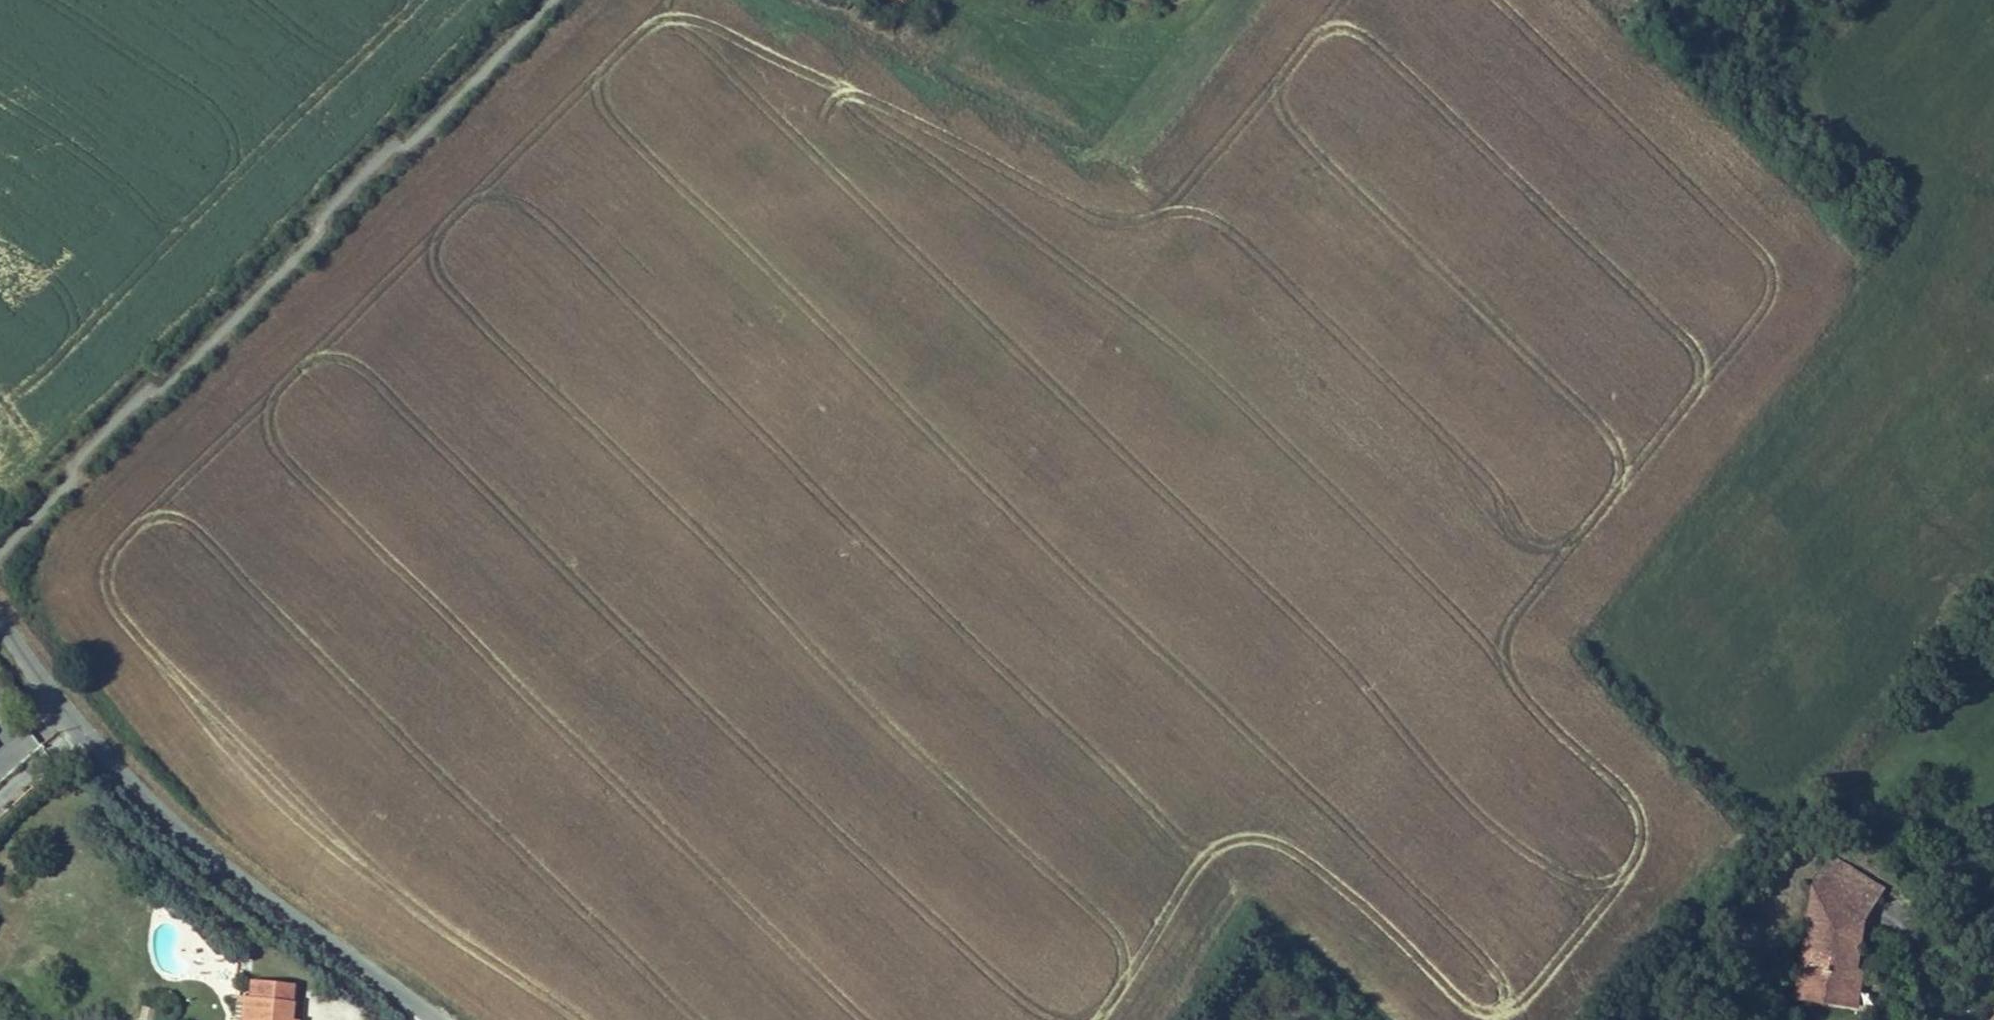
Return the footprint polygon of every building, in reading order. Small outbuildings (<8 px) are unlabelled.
[(1879,895),(1831,863),(1813,890),(1821,895),(1809,914),(1817,919),(1806,937),(1814,942),(1802,960),(1810,966),(1799,983),(1823,998),(1823,1000),(1856,1005),(1861,971),(1855,967),(1847,962),(1859,944),(1851,938),(1862,921),(1879,895)] [(1821,895),(1813,890),(1809,914),(1821,895)] [(1817,919),(1809,914),(1806,937),(1817,919)] [(1859,944),(1862,921),(1851,938),(1859,944)] [(1814,942),(1806,937),(1802,960),(1814,942)] [(1855,967),(1859,944),(1847,962),(1855,967)] [(1810,966),(1802,960),(1799,983),(1810,966)] [(1799,983),(1797,996),(1823,1000),(1823,998),(1799,983)] [(248,1005),(295,1009),(297,990),(249,986),(248,1005)] [(295,1009),(248,1005),(239,1005),(238,1019),(294,1019),(295,1009)]
